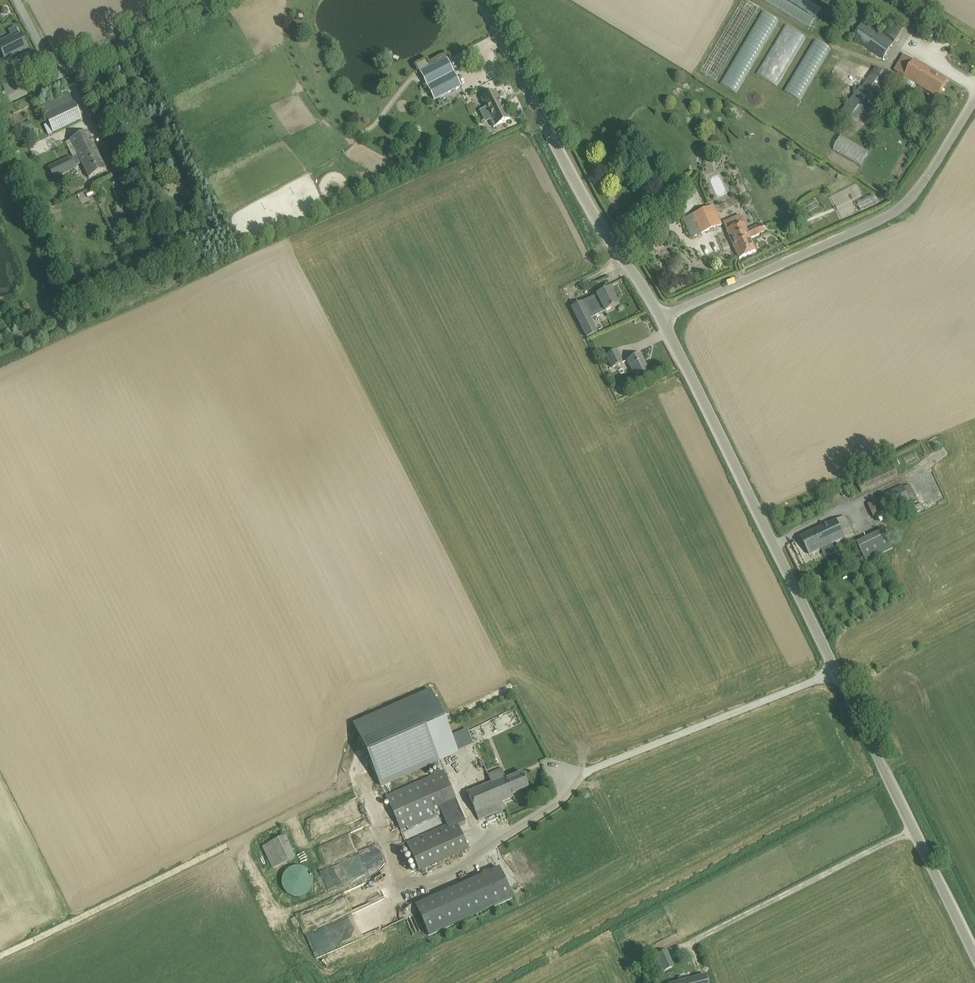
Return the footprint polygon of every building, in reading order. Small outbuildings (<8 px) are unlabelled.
[(743,0),(741,0),(699,71),(716,81),(758,9),(743,0)] [(816,18),(787,0),(764,0),(810,28),(816,18)] [(816,18),(822,8),(809,0),(787,0),(816,18)] [(736,93),(779,21),(763,12),(720,84),(736,93)] [(905,26),(894,20),(885,34),(896,41),(905,26)] [(853,39),(883,60),(895,42),(864,22),(853,39)] [(776,86),(806,37),(786,25),(756,74),(776,86)] [(4,49),(1,52),(6,61),(14,56),(15,59),(29,52),(21,36),(14,40),(12,36),(0,42),(4,49)] [(831,49),(815,40),(785,91),(801,101),(831,49)] [(948,80),(914,60),(914,61),(903,55),(894,71),(905,77),(938,97),(948,80)] [(417,66),(420,73),(434,100),(461,86),(447,59),(429,68),(426,61),(417,66)] [(861,86),(837,119),(851,129),(886,82),(884,81),(888,75),(877,67),(862,87),(861,86)] [(489,120),(493,127),(510,119),(496,92),(482,99),(492,119),(489,120)] [(82,120),(69,93),(40,107),(53,134),(82,120)] [(34,129),(30,121),(19,127),(23,134),(34,129)] [(82,164),(89,178),(106,170),(87,132),(71,140),(78,155),(71,158),(71,157),(51,167),(56,177),(76,168),(75,167),(82,164)] [(861,166),(869,152),(842,136),(834,150),(861,166)] [(859,203),(862,210),(879,202),(876,195),(859,203)] [(714,205),(685,217),(682,218),(691,238),(722,225),(714,205)] [(740,215),(723,223),(739,259),(756,252),(750,239),(765,232),(761,224),(747,231),(740,215)] [(114,293),(109,282),(102,286),(106,296),(114,293)] [(597,331),(591,319),(618,305),(610,288),(592,297),(572,307),(587,337),(597,331)] [(612,368),(623,363),(617,350),(606,356),(612,368)] [(627,360),(637,378),(649,372),(640,354),(627,360)] [(890,515),(919,501),(911,485),(904,488),(903,485),(881,495),(882,498),(868,504),(876,521),(890,514),(890,515)] [(809,555),(814,553),(853,534),(844,516),(801,537),(809,555)] [(884,530),(858,543),(867,562),(893,549),(884,530)] [(325,812),(439,762),(411,698),(297,749),(325,812)] [(477,751),(468,756),(473,765),(482,761),(477,751)] [(407,843),(423,880),(472,859),(458,825),(466,822),(443,770),(386,796),(401,832),(441,814),(446,826),(407,843)] [(523,773),(518,775),(506,780),(505,777),(467,793),(478,820),(506,809),(503,802),(514,797),(513,795),(529,788),(523,773)] [(262,846),(272,869),(297,858),(287,835),(262,846)] [(306,869),(303,867),(299,866),(296,866),(293,867),(290,868),(287,870),(284,874),(282,877),(282,881),(282,884),(283,888),(285,891),(287,894),(290,896),(293,897),(297,898),(301,897),(305,896),(308,894),(310,891),(312,887),(313,883),(312,878),(311,874),(309,872),(306,869)] [(513,899),(499,868),(478,877),(492,908),(513,899)] [(657,961),(668,956),(666,951),(655,956),(657,961)] [(672,982),(708,982),(706,975),(672,982)]
